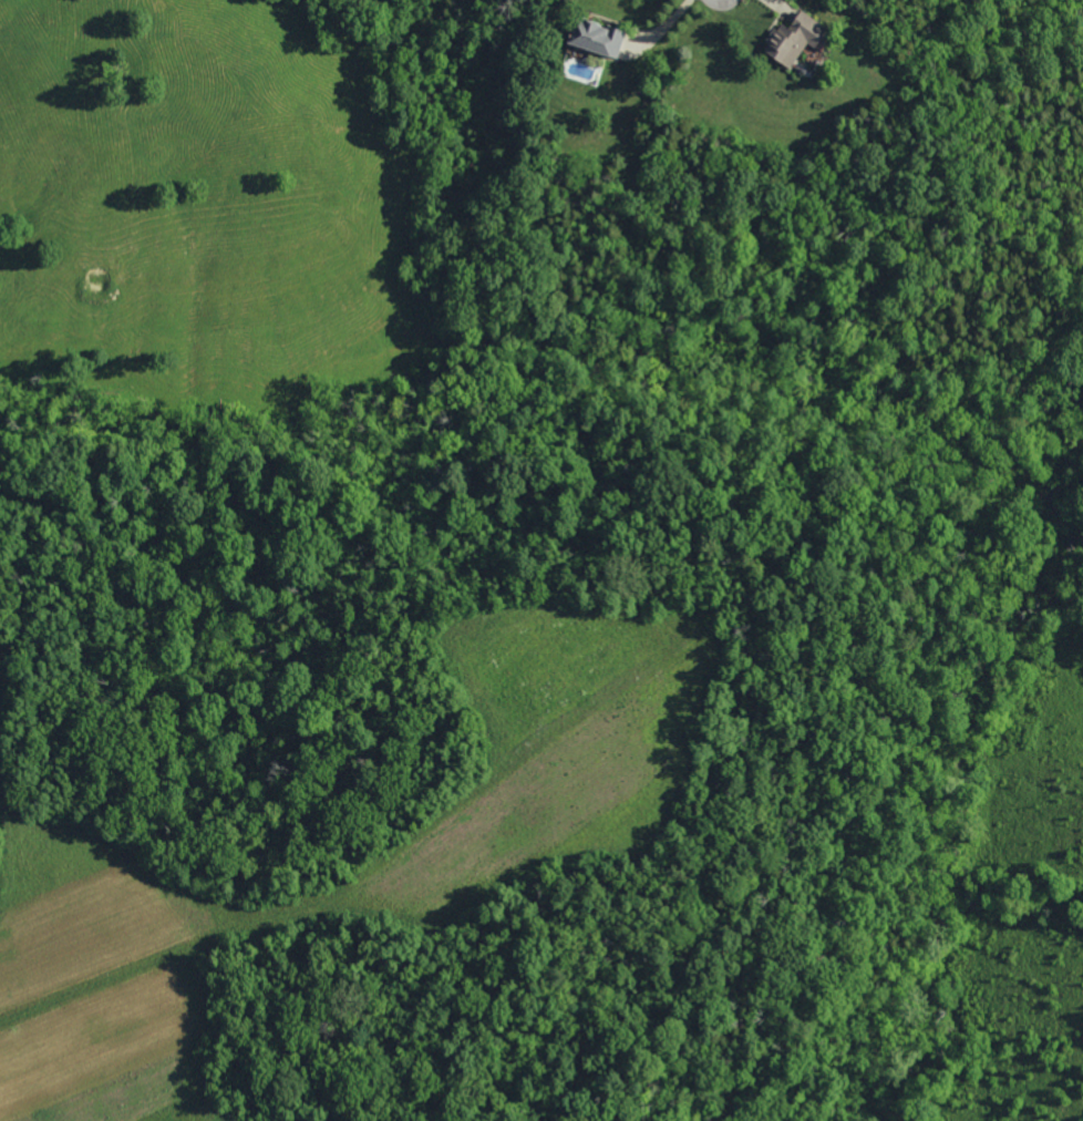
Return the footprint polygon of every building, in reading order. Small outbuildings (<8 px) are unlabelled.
[(789,68),(803,42),(812,47),(824,25),(797,10),(788,27),(777,21),(760,52),(789,68)] [(563,44),(613,59),(621,32),(571,17),(563,44)]
